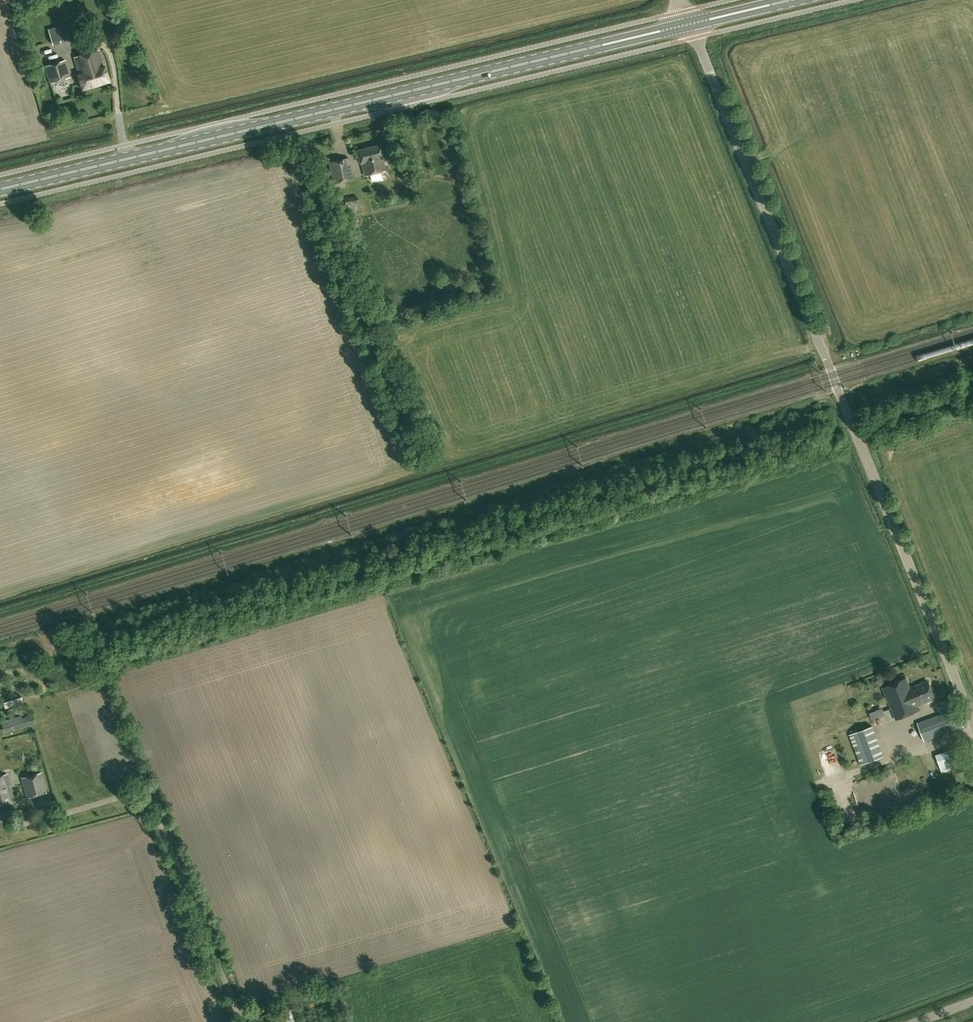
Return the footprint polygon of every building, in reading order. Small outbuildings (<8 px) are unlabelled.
[(69,23),(49,29),(53,45),(74,38),(69,23)] [(77,75),(82,89),(110,81),(106,66),(105,66),(100,49),(73,57),(79,75),(77,75)] [(65,60),(45,66),(50,83),(70,77),(65,60)] [(384,159),(381,145),(357,151),(360,163),(362,163),(365,176),(386,171),(383,159),(384,159)] [(353,178),(348,158),(329,163),(334,183),(353,178)] [(928,681),(910,688),(906,678),(883,688),(896,720),(920,710),(918,705),(935,698),(928,681)] [(918,723),(925,741),(962,727),(956,709),(918,723)] [(4,732),(35,723),(33,715),(21,718),(20,715),(1,721),(4,732)] [(874,728),(873,726),(849,734),(860,765),(884,756),(874,728)] [(827,745),(821,747),(828,768),(835,766),(827,745)] [(936,755),(943,774),(963,766),(956,748),(936,755)] [(820,763),(810,767),(813,775),(823,772),(820,763)] [(42,772),(22,778),(27,798),(47,793),(42,772)] [(16,802),(7,773),(0,775),(0,806),(16,802)] [(321,986),(323,993),(333,990),(330,983),(321,986)] [(333,990),(323,993),(327,1006),(337,1002),(333,990)] [(283,1016),(285,1021),(294,1021),(290,1013),(283,1016)]
